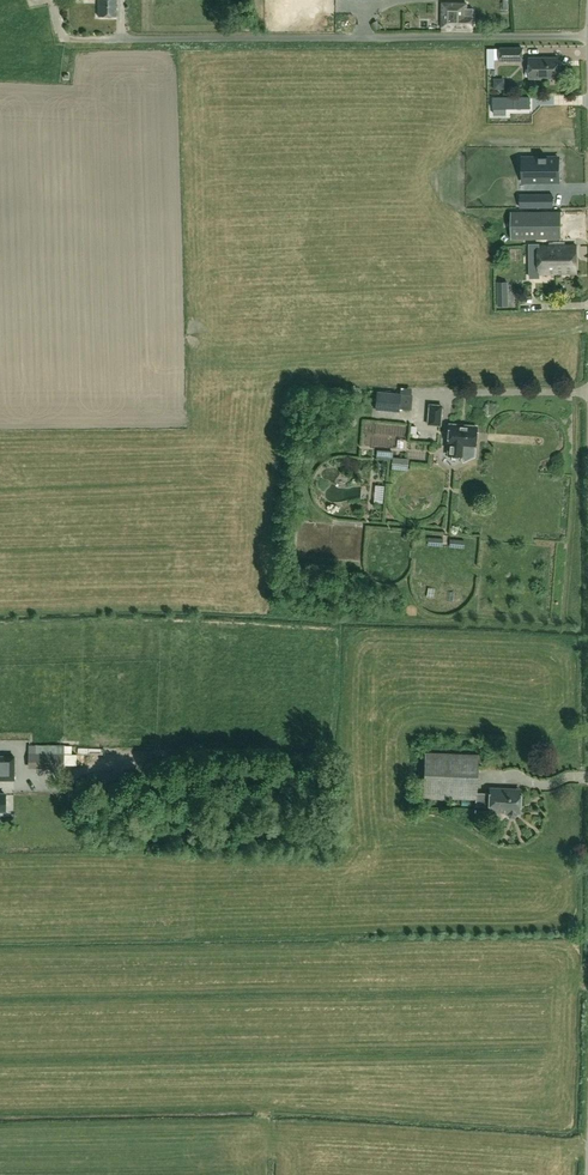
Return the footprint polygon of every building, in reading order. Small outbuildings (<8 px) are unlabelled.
[(0,0),(0,9),(13,3),(12,0),(1,0),(0,0)] [(98,18),(117,18),(117,0),(99,0),(98,18)] [(443,31),(473,32),(474,11),(467,10),(467,5),(444,5),(443,31)] [(348,19),(356,18),(354,9),(347,10),(348,19)] [(523,62),(523,50),(501,50),(501,62),(523,62)] [(559,79),(559,59),(530,60),(530,79),(559,79)] [(494,94),(494,104),(523,104),(523,93),(494,94)] [(530,181),(530,182),(559,182),(559,158),(523,158),(523,159),(524,159),(531,181),(530,181)] [(529,207),(553,207),(553,195),(529,195),(529,207)] [(577,247),(539,248),(539,275),(578,275),(577,247)] [(531,305),(530,294),(522,295),(523,306),(531,305)] [(507,296),(497,296),(498,306),(508,306),(507,296)] [(375,410),(399,412),(401,393),(376,391),(375,410)] [(429,405),(427,427),(441,428),(443,406),(429,405)] [(464,460),(474,455),(477,427),(450,426),(448,456),(463,458),(464,460)] [(392,458),(392,460),(391,469),(407,471),(408,460),(392,458)] [(63,768),(63,754),(28,754),(28,768),(63,768)] [(478,757),(425,754),(423,797),(477,800),(478,757)] [(0,756),(0,780),(14,780),(14,756),(0,756)] [(517,814),(519,814),(520,791),(490,789),(489,813),(507,813),(507,816),(508,818),(509,819),(514,819),(515,818),(516,816),(517,814)]
